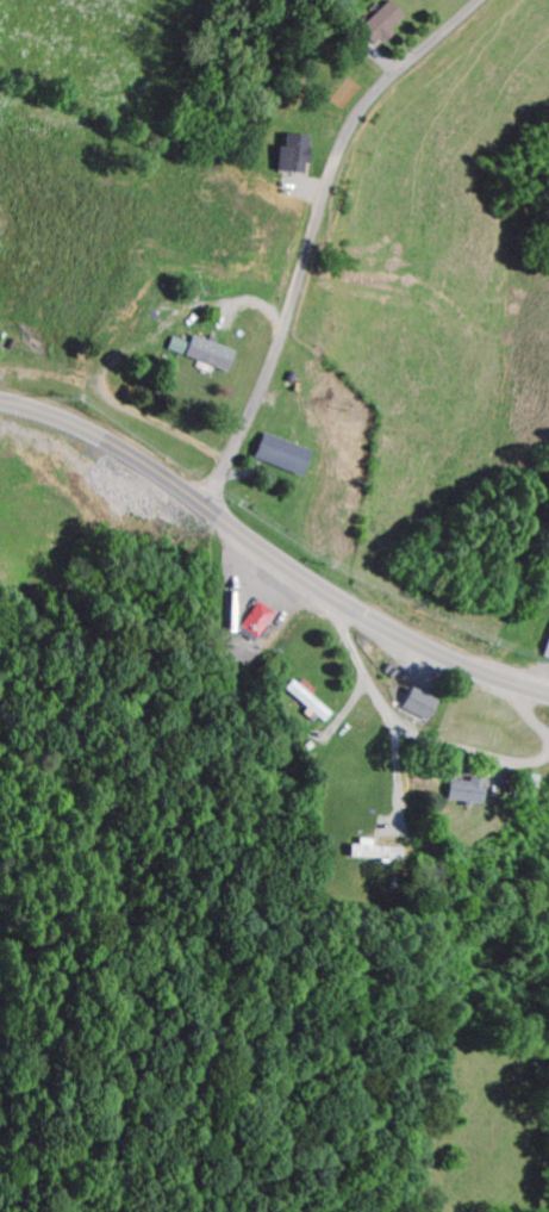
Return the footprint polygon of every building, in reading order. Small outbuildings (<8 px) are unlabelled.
[(392,21),(375,4),(345,31),(363,49),(392,21)] [(297,176),(298,139),(276,138),(276,150),(270,150),(269,175),(297,176)] [(216,374),(223,353),(179,341),(173,361),(216,374)] [(246,462),(293,479),(302,453),(256,436),(246,462)] [(252,606),(235,631),(252,642),(269,618),(252,606)] [(288,680),(278,694),(321,725),(327,716),(305,700),(309,695),(288,680)] [(395,712),(422,724),(432,704),(405,691),(395,712)] [(440,802),(475,808),(479,784),(464,782),(463,786),(443,783),(440,802)] [(400,851),(368,850),(368,842),(353,842),(352,849),(343,848),(343,864),(399,865),(400,851)]
